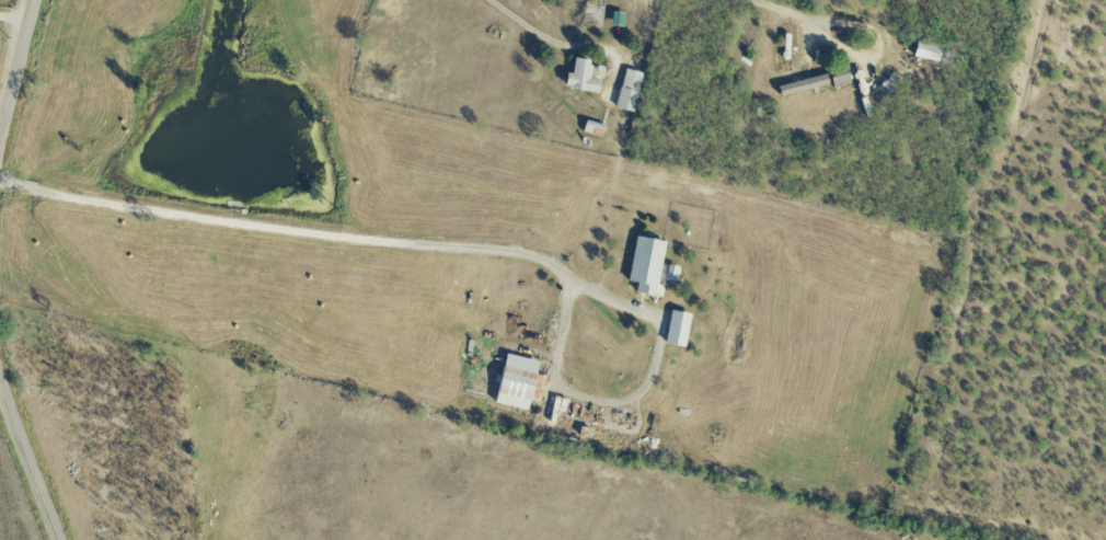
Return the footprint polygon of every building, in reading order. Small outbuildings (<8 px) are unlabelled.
[(913,58),(938,61),(940,44),(915,41),(913,58)] [(588,79),(591,61),(573,59),(571,74),(565,74),(564,90),(597,93),(599,80),(588,79)] [(833,87),(848,85),(845,65),(831,67),(833,87)] [(635,112),(641,73),(622,70),(616,110),(635,112)] [(780,94),(828,88),(827,78),(779,85),(780,94)] [(655,297),(663,242),(634,238),(627,282),(636,284),(634,294),(655,297)] [(683,348),(690,315),(670,311),(663,344),(683,348)] [(495,405),(527,410),(528,401),(539,403),(543,377),(535,376),(537,361),(503,356),(495,405)]
